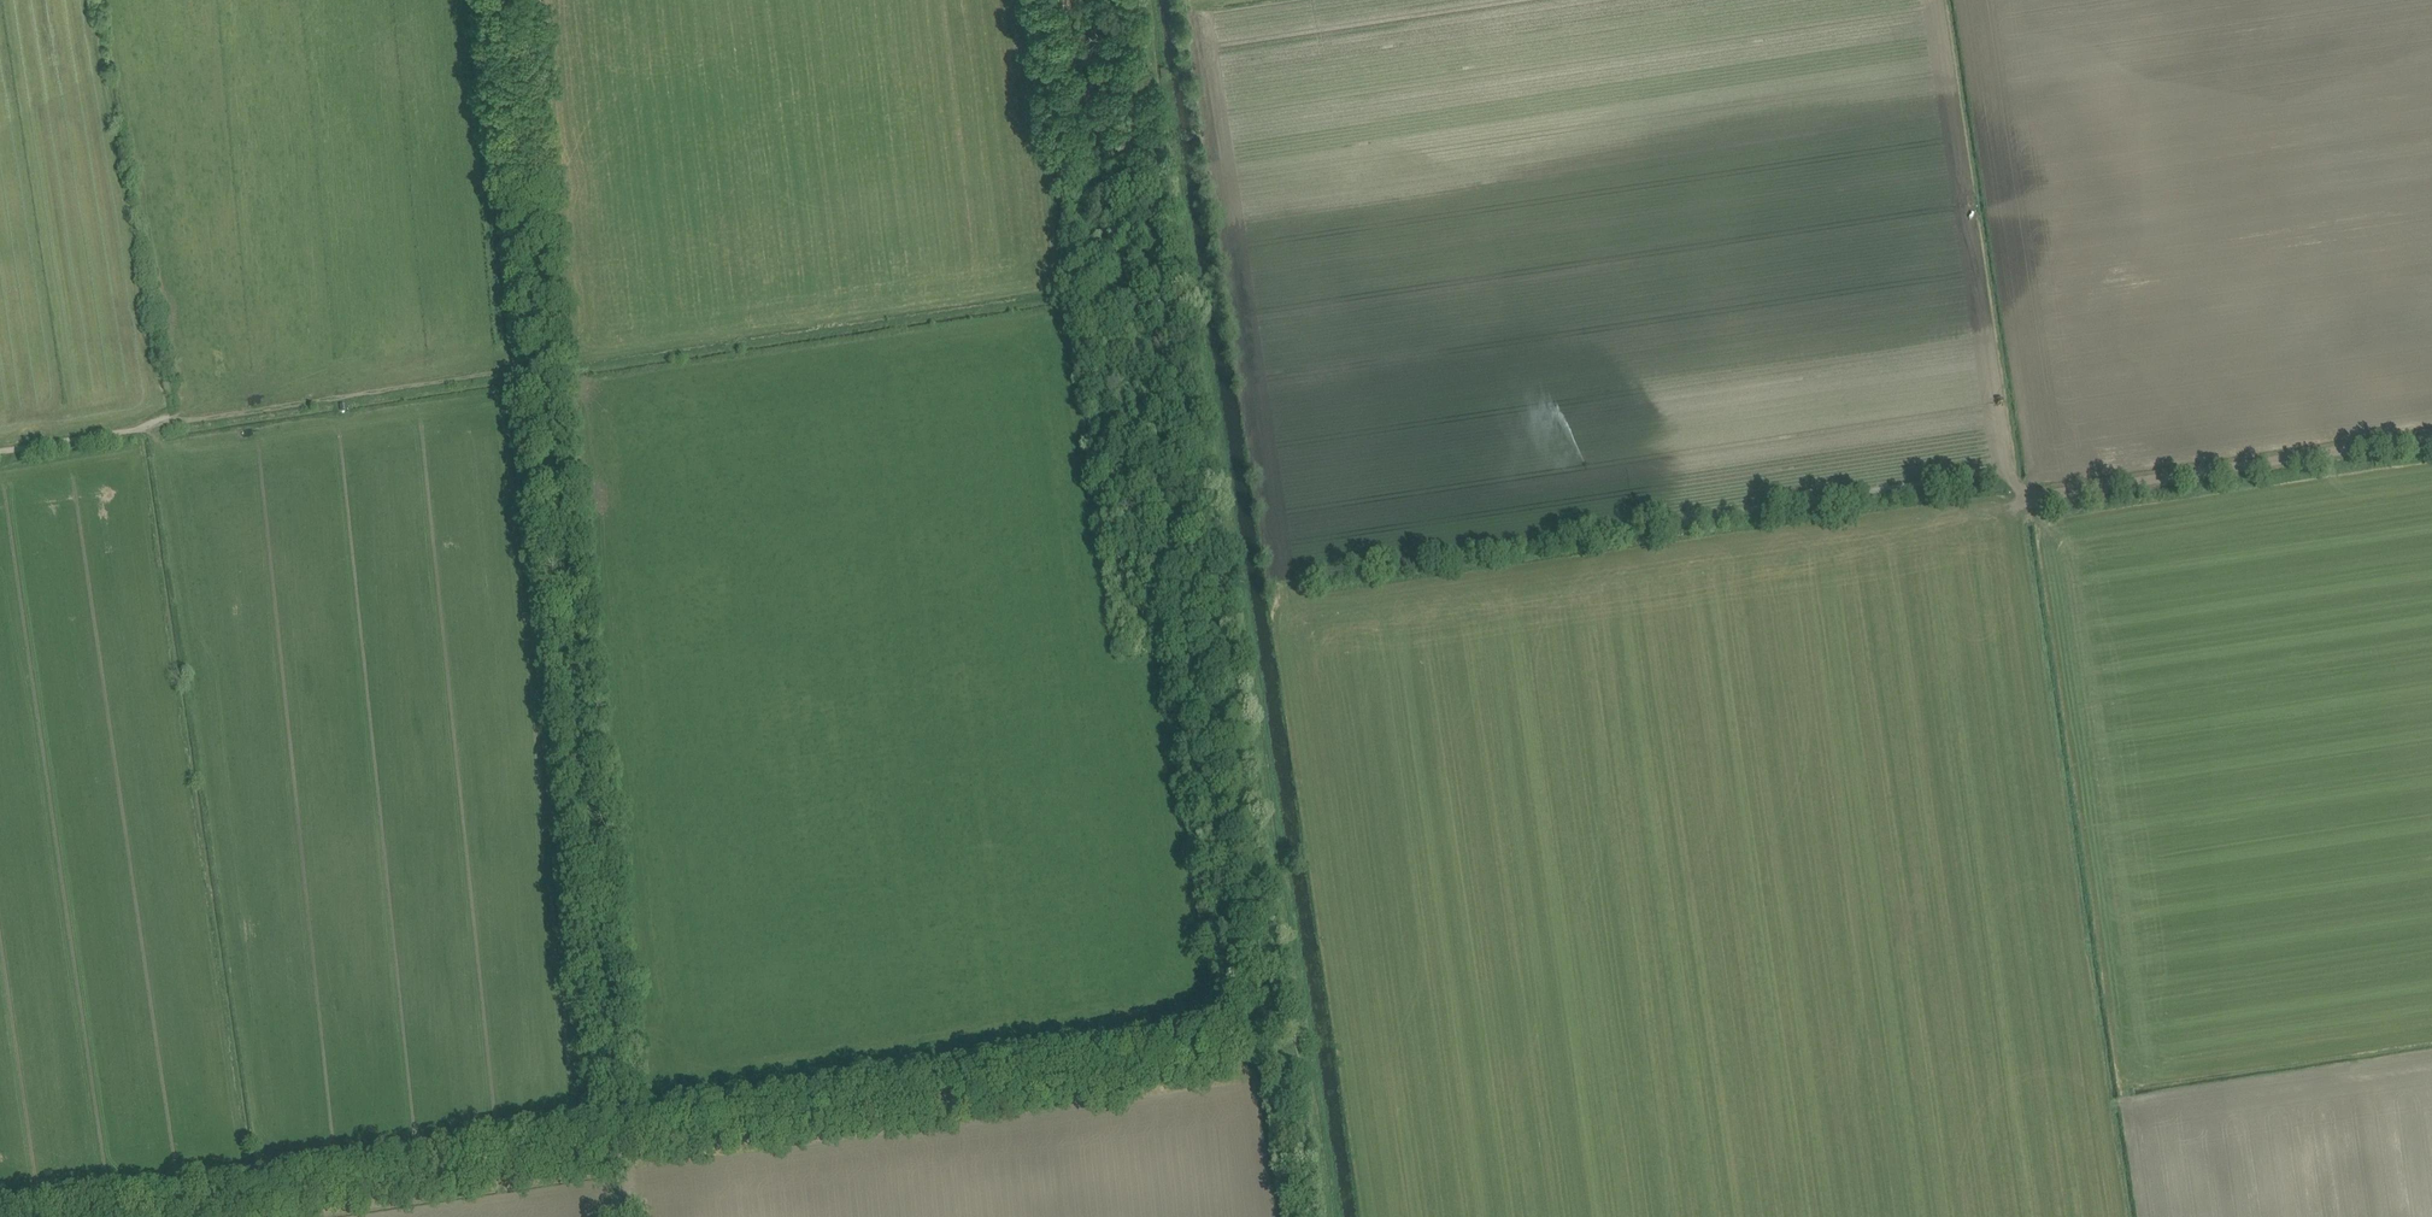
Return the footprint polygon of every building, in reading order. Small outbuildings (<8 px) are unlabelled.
[(1163,65),(1160,65),(1162,78),(1164,78),(1169,73),(1169,67),(1163,65)] [(1304,1036),(1302,1037),(1304,1050),(1306,1049),(1311,1044),(1310,1038),(1304,1036)]
